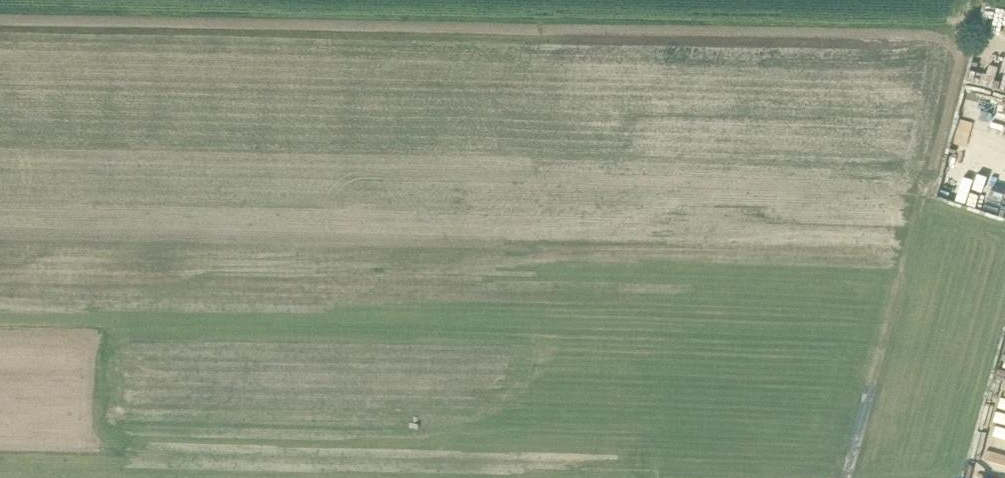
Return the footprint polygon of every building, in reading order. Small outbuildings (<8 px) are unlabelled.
[(1001,432),(997,446),(1004,449),(1004,433),(1001,432)]
